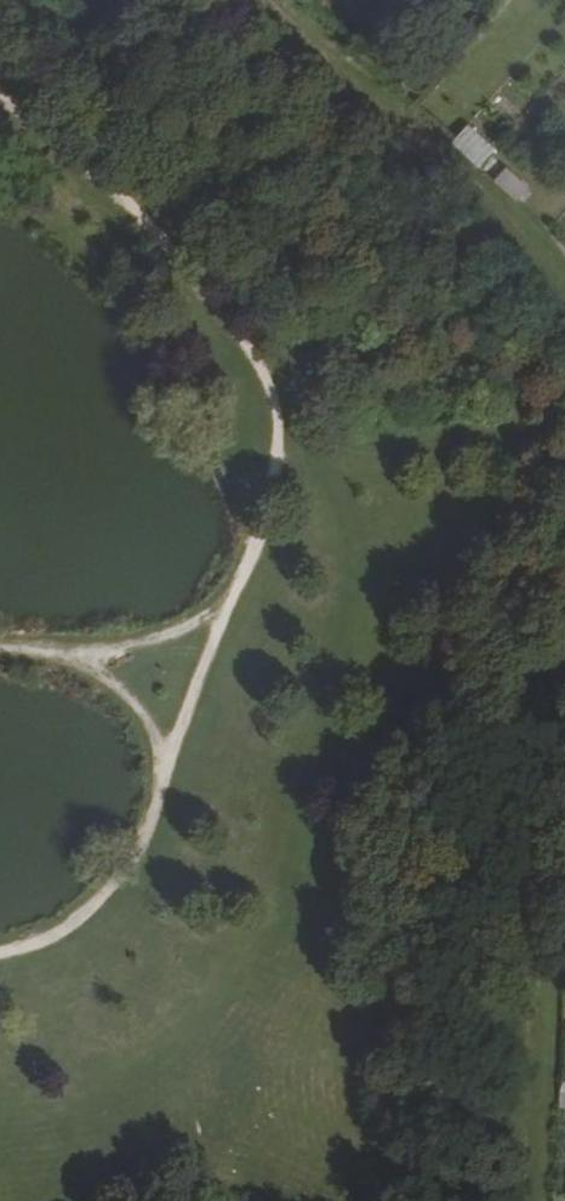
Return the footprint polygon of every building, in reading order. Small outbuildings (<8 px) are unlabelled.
[(491,157),(465,135),(456,145),(482,167),(491,157)] [(530,189),(507,169),(498,181),(520,200),(530,189)]
